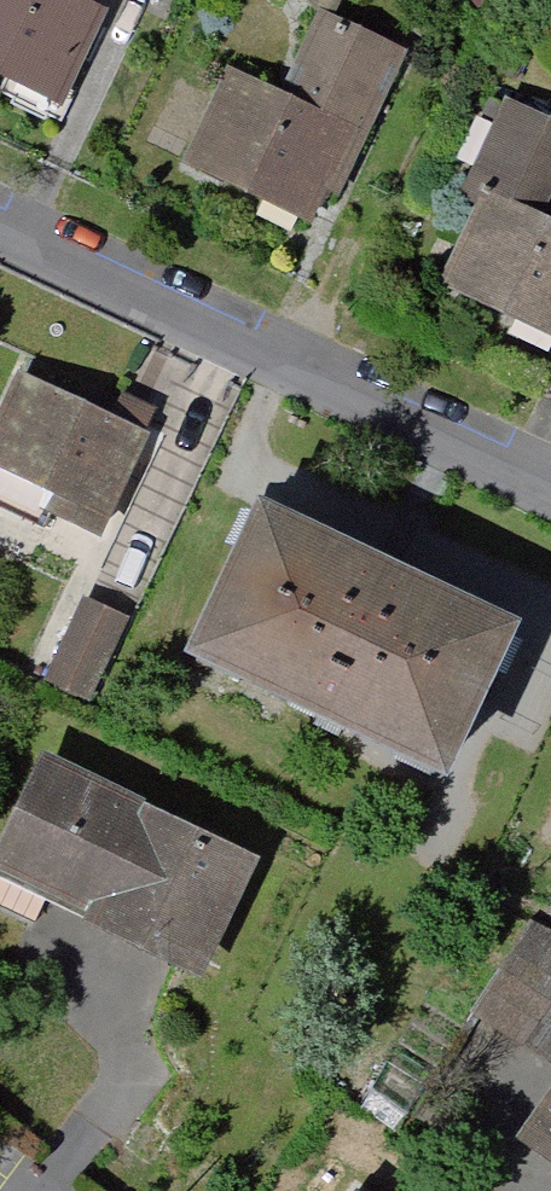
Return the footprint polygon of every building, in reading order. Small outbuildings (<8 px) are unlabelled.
[(91,0),(0,0),(0,82),(71,115),(118,13),(91,0)] [(283,96),(220,67),(173,169),(310,232),(357,130),(393,52),(319,18),(283,96)] [(475,204),(435,293),(550,346),(550,223),(542,219),(550,200),(550,122),(520,108),(507,102),(462,198),(475,204)] [(13,366),(0,394),(0,483),(103,530),(150,428),(13,366)] [(513,635),(243,507),(167,667),(437,794),(513,635)] [(90,709),(131,624),(87,603),(46,687),(90,709)] [(40,758),(0,838),(0,882),(81,922),(77,931),(193,989),(197,980),(255,865),(40,758)] [(479,1023),(533,1056),(550,1028),(550,940),(537,931),(479,1023)] [(523,1143),(550,1161),(550,1102),(523,1143)]
